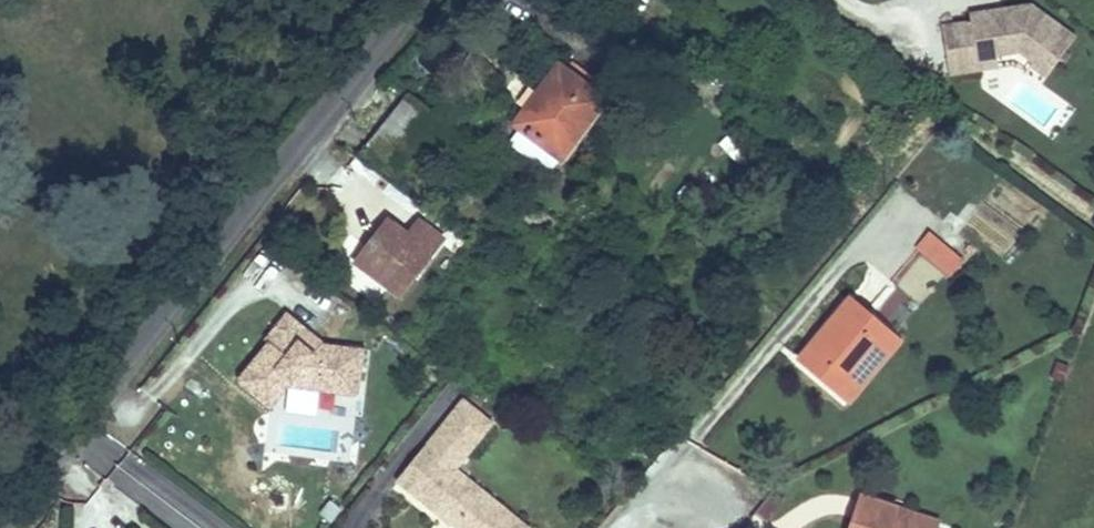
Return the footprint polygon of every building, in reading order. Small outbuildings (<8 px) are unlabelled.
[(951,61),(981,56),(977,34),(995,32),(997,42),(1020,38),(1033,48),(1031,51),(1048,63),(1077,21),(1047,0),(1006,0),(1006,1),(972,7),(943,11),(951,61)] [(977,34),(981,56),(999,54),(997,42),(995,32),(977,34)] [(511,116),(549,148),(560,133),(569,139),(602,94),(557,61),(511,116)] [(357,142),(388,165),(437,107),(404,82),(357,142)] [(397,287),(441,230),(416,211),(407,223),(383,204),(349,249),(397,287)] [(950,278),(964,262),(929,231),(915,248),(950,278)] [(852,283),(797,347),(836,379),(852,361),(861,370),(876,353),(868,344),(892,316),(871,299),(852,283)] [(264,369),(280,382),(289,371),(361,381),(369,334),(322,326),(313,335),(296,323),(305,311),(286,295),(260,324),(264,328),(233,367),(251,382),(264,369)] [(313,335),(322,326),(305,311),(296,323),(313,335)] [(901,323),(892,316),(868,344),(876,353),(901,323)] [(852,361),(836,379),(846,388),(861,370),(852,361)] [(268,397),(280,382),(264,369),(251,382),(268,397)] [(505,515),(443,463),(453,450),(428,429),(388,476),(432,513),(439,505),(450,514),(443,523),(449,527),(494,527),(505,515)] [(933,526),(893,511),(899,496),(863,482),(862,486),(847,527),(932,527),(933,526)] [(893,511),(933,526),(938,512),(899,496),(893,511)] [(450,514),(439,505),(432,513),(443,523),(450,514)] [(517,526),(505,515),(494,527),(515,527),(517,526)]
